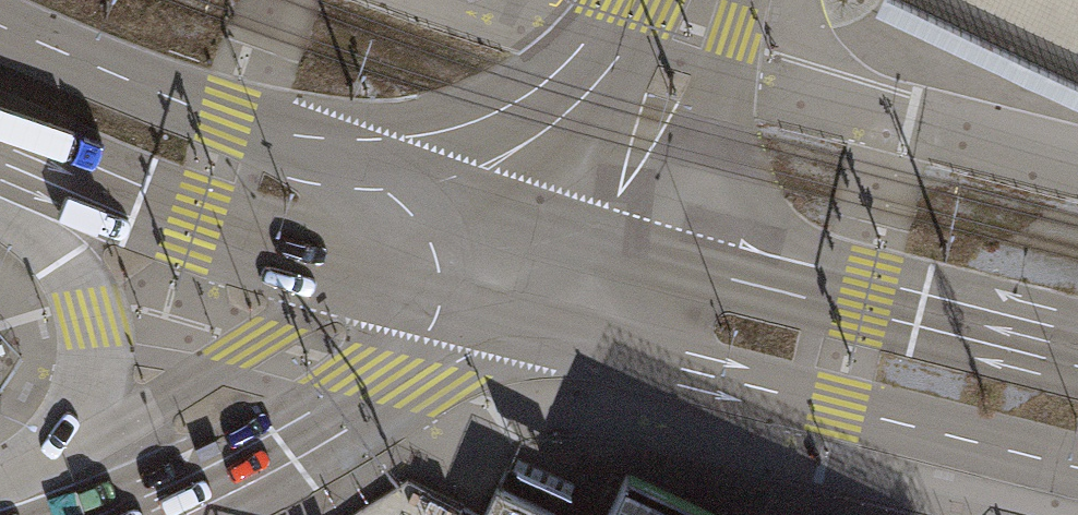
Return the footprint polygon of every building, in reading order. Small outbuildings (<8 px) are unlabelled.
[(1077,74),(1077,0),(920,0),(1077,74)] [(483,514),(559,514),(496,486),(483,514)]
